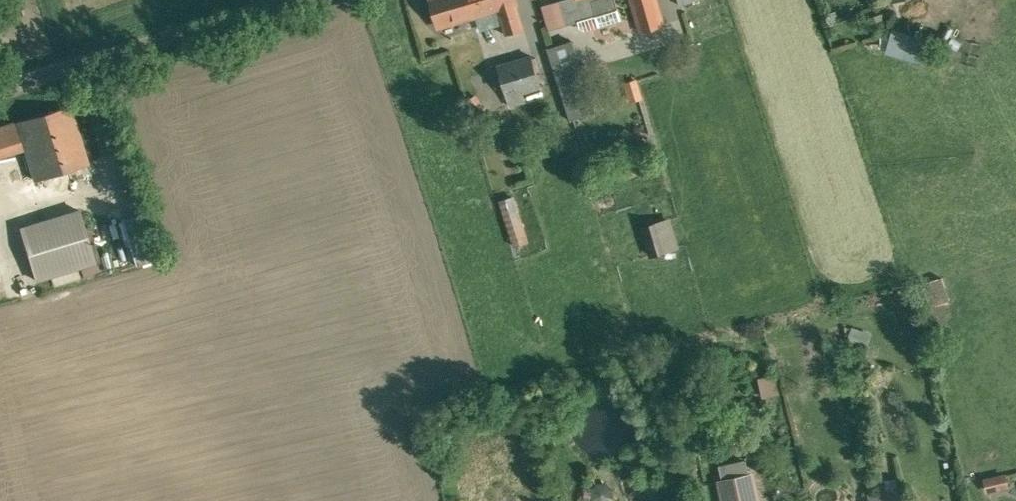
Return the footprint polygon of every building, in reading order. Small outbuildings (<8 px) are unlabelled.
[(440,27),(477,16),(473,0),(432,0),(440,27)] [(477,16),(500,9),(507,35),(525,29),(517,4),(516,0),(473,0),(477,16)] [(561,1),(568,25),(597,16),(600,27),(622,20),(616,0),(563,0),(561,1)] [(657,0),(633,0),(642,31),(665,24),(657,0)] [(936,39),(895,28),(888,53),(928,64),(936,39)] [(596,113),(573,41),(549,48),(572,121),(596,113)] [(533,56),(499,67),(508,97),(523,93),(542,87),(533,56)] [(637,81),(627,84),(632,101),(642,98),(637,81)] [(523,93),(508,97),(511,106),(526,101),(523,93)] [(489,113),(477,96),(470,101),(482,118),(489,113)] [(70,105),(18,121),(36,180),(88,164),(70,105)] [(0,127),(0,146),(21,139),(16,122),(0,127)] [(520,241),(514,220),(517,219),(510,196),(497,200),(510,244),(520,241)] [(80,210),(21,228),(37,280),(96,262),(80,210)] [(115,218),(130,265),(153,258),(138,210),(115,218)] [(669,220),(644,228),(652,255),(678,247),(669,220)] [(931,304),(948,299),(942,277),(925,282),(931,304)] [(759,396),(776,393),(774,375),(757,377),(759,396)] [(719,467),(722,480),(747,474),(745,462),(719,467)] [(716,481),(720,500),(759,500),(753,473),(747,474),(722,480),(716,481)] [(1007,475),(984,480),(987,493),(1010,488),(1007,475)] [(872,498),(872,500),(904,500),(902,492),(872,498)]
